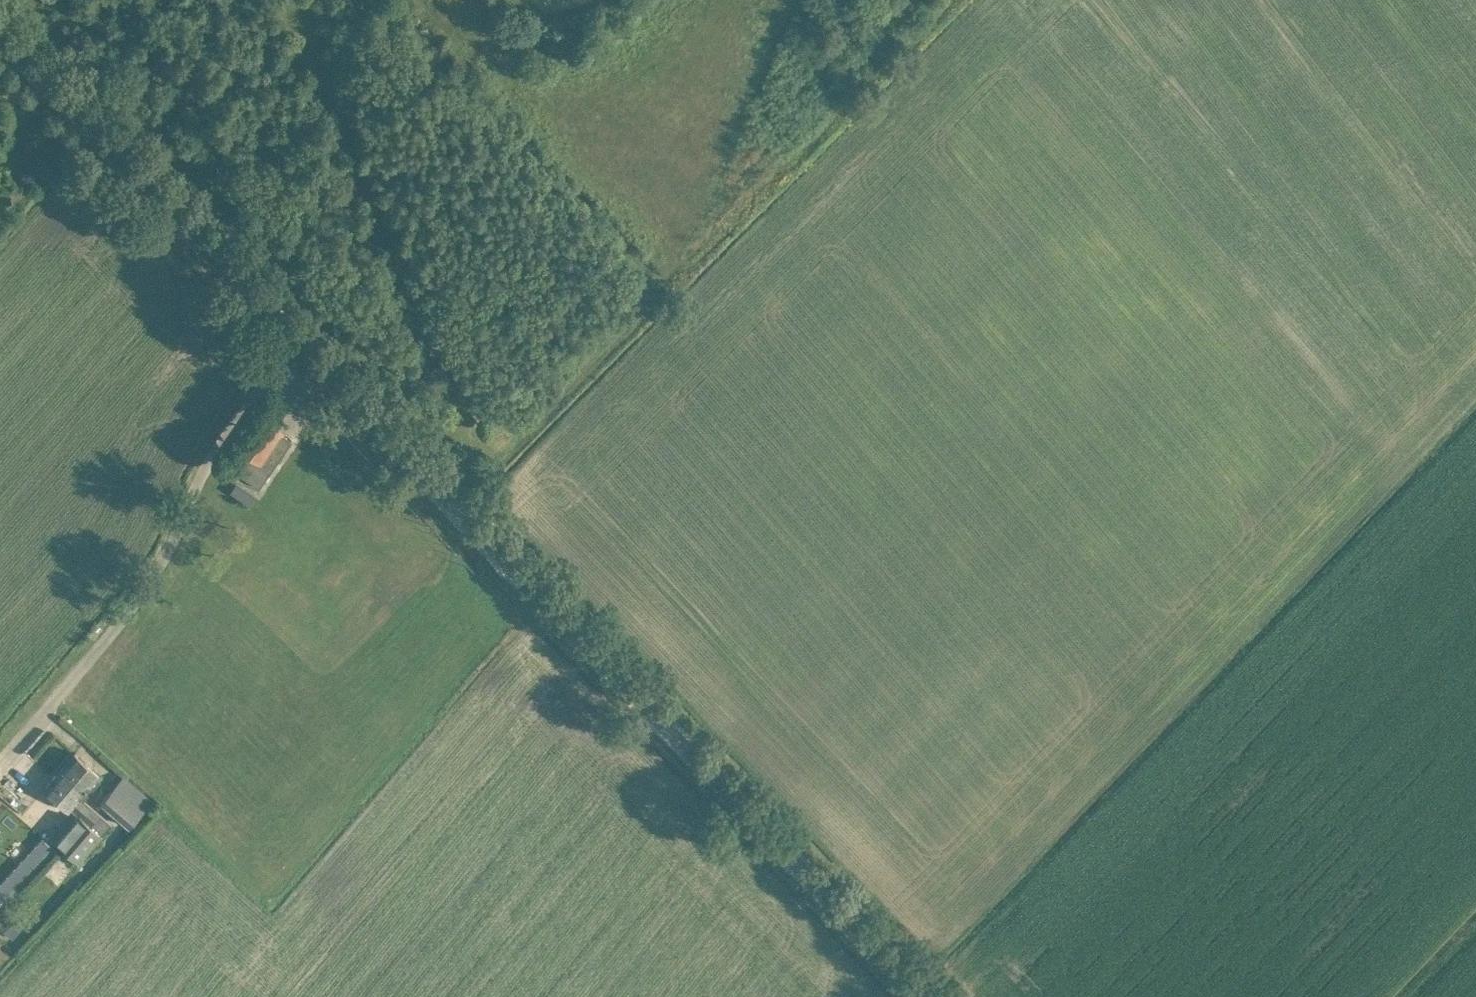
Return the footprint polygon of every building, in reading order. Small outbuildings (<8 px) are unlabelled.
[(284,432),(260,415),(226,464),(260,487),(292,440),(283,433),(284,432)] [(230,490),(249,502),(254,495),(235,482),(230,490)] [(75,751),(55,774),(79,795),(84,789),(88,792),(99,779),(95,777),(99,772),(75,751)] [(99,812),(79,795),(55,774),(43,788),(52,796),(51,798),(53,800),(54,798),(68,809),(70,806),(83,818),(58,847),(77,863),(112,823),(99,812)] [(101,800),(129,825),(146,805),(118,780),(101,800)] [(10,901),(4,896),(50,843),(42,836),(0,884),(0,912),(10,901)] [(0,916),(0,929),(11,938),(20,929),(2,914),(0,916)]
